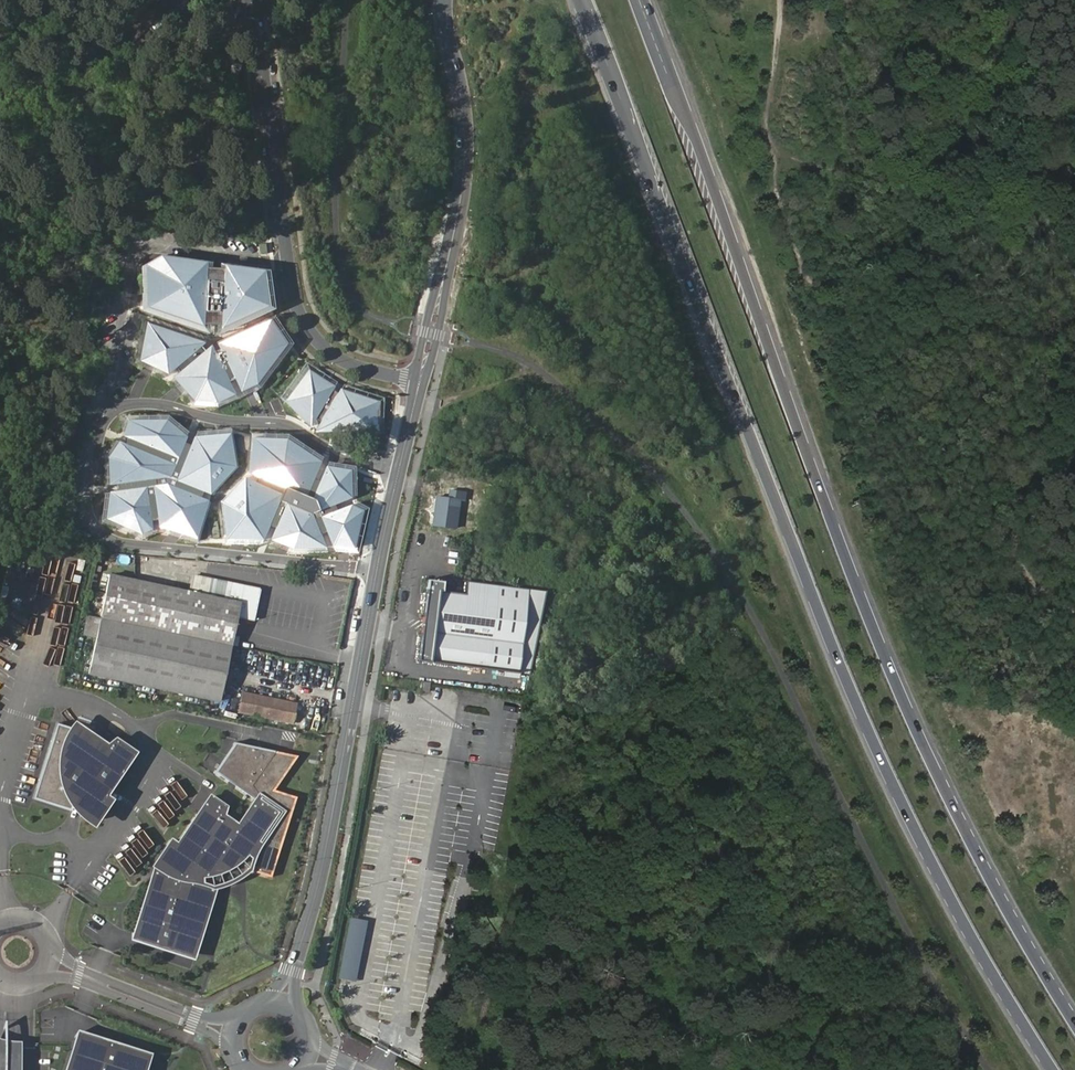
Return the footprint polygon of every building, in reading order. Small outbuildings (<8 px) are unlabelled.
[(205,262),(158,255),(140,266),(141,308),(203,328),(205,262)] [(262,271),(222,265),(219,330),(267,306),(262,271)] [(271,319),(216,344),(239,391),(254,386),(285,344),(271,319)] [(204,343),(147,323),(138,361),(166,374),(204,343)] [(234,395),(211,346),(172,377),(192,402),(216,405),(234,395)] [(334,386),(307,370),(286,401),(312,427),(334,386)] [(374,434),(379,401),(340,388),(315,432),(374,434)] [(167,421),(127,420),(120,437),(177,458),(186,437),(167,421)] [(229,433),(193,437),(174,481),(210,496),(235,467),(229,433)] [(286,439),(251,439),(248,475),(284,489),(280,494),(245,478),(219,502),(225,538),(264,538),(269,524),(276,529),(271,540),(292,549),(325,548),(319,533),(326,532),(331,547),(356,549),(365,509),(355,504),(338,509),(335,505),(351,498),(349,471),(325,466),(312,498),(306,496),(321,462),(286,439)] [(172,465),(118,441),(107,457),(107,486),(169,477),(172,465)] [(165,483),(150,486),(158,527),(195,537),(207,501),(165,483)] [(145,487),(108,492),(105,520),(141,533),(153,529),(145,487)] [(465,491),(448,488),(446,496),(436,495),(432,524),(455,527),(460,498),(464,498),(465,491)] [(173,588),(144,582),(108,574),(99,618),(87,616),(83,635),(95,637),(87,673),(217,699),(235,615),(252,618),(258,588),(209,579),(208,582),(205,595),(173,588)] [(529,672),(545,590),(467,580),(465,596),(442,593),(443,584),(427,582),(417,662),(429,664),(429,660),(529,672)] [(430,681),(421,679),(419,689),(428,691),(430,681)] [(295,703),(242,691),(238,711),(291,721),(295,703)] [(94,734),(57,723),(33,798),(71,810),(75,797),(88,801),(84,811),(97,819),(110,798),(104,794),(131,753),(113,741),(106,746),(92,742),(94,734)] [(234,742),(214,772),(258,801),(240,827),(223,816),(224,805),(212,797),(178,845),(173,841),(157,863),(168,870),(160,882),(152,879),(136,933),(193,951),(214,884),(209,876),(219,873),(242,870),(256,864),(261,875),(279,878),(296,795),(273,791),(297,755),(234,742)] [(168,870),(157,863),(152,879),(160,882),(168,870)] [(335,979),(353,982),(366,920),(348,917),(335,979)] [(76,1033),(74,1040),(142,1062),(144,1055),(76,1033)] [(74,1040),(64,1069),(139,1069),(142,1062),(74,1040)] [(20,1044),(15,1044),(6,1043),(0,1041),(0,1069),(20,1069),(20,1044)]
